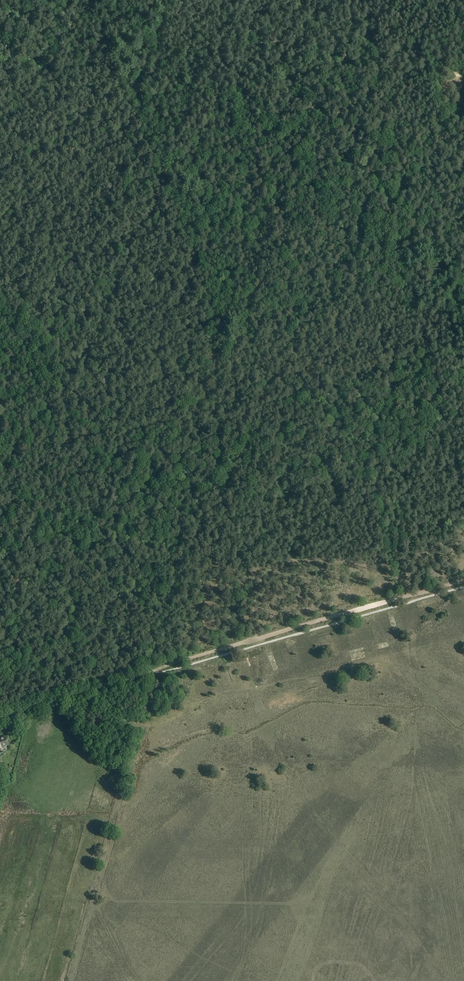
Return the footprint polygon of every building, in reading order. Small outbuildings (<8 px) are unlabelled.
[(9,745),(7,736),(0,738),(0,747),(9,745)]
